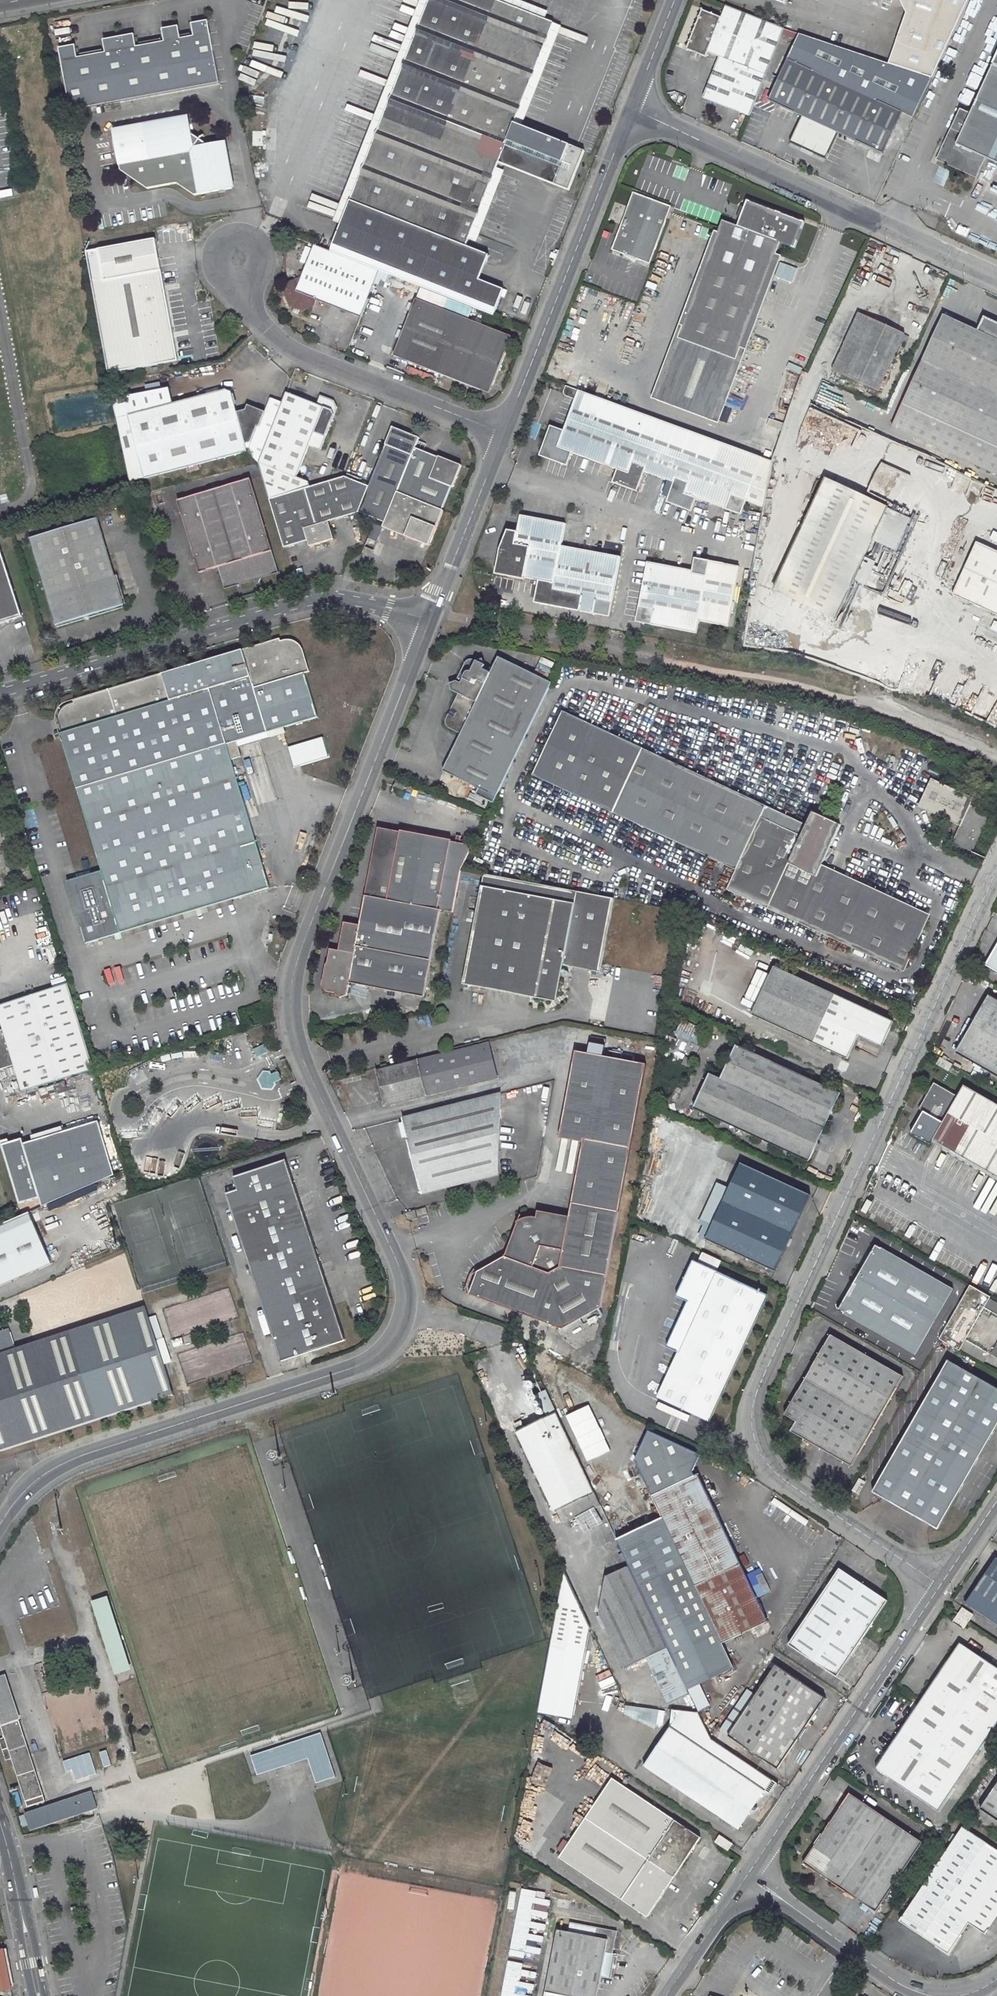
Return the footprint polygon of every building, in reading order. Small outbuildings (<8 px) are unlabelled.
[(485,266),(488,255),(466,246),(498,163),(568,191),(584,151),(514,124),(553,23),(495,0),(428,0),(412,42),(345,212),(485,266)] [(907,13),(890,64),(933,77),(969,0),(902,0),(907,13)] [(784,29),(726,6),(722,17),(702,9),(687,48),(706,56),(707,52),(719,57),(704,97),(750,116),(784,29)] [(70,113),(219,85),(207,23),(191,26),(193,39),(180,41),(178,28),(162,31),(164,44),(136,49),(134,37),(103,42),(105,55),(77,60),(75,47),(58,50),(70,113)] [(890,64),(799,33),(787,59),(768,101),(801,116),(790,142),(825,158),(837,132),(882,154),(902,111),(914,117),(933,77),(890,64)] [(993,67),(971,116),(960,111),(937,162),(976,179),(985,160),(996,166),(996,58),(993,67)] [(175,185),(192,197),(231,190),(222,144),(206,146),(201,142),(204,137),(201,135),(197,140),(190,136),(187,119),(111,133),(118,170),(146,190),(175,185)] [(678,150),(671,146),(671,148),(667,154),(674,158),(678,150)] [(938,166),(932,182),(944,186),(950,170),(938,166)] [(881,190),(891,195),(893,189),(884,184),(881,190)] [(631,194),(610,251),(648,266),(669,209),(631,194)] [(721,222),(678,341),(655,403),(714,424),(775,255),(779,244),(794,249),(803,223),(746,202),(743,209),(739,208),(735,219),(739,221),(736,228),(721,222)] [(480,280),(485,266),(345,212),(330,251),(380,271),(495,316),(505,290),(480,280)] [(294,228),(285,225),(282,232),(291,236),(294,228)] [(86,252),(108,375),(178,362),(156,240),(86,252)] [(316,300),(361,318),(380,271),(330,251),(319,247),(315,245),(304,274),(300,273),(297,281),(291,283),(286,296),(290,306),(301,310),(313,306),(316,300)] [(515,335),(418,297),(396,355),(483,389),(485,386),(493,383),(496,384),(515,335)] [(858,313),(831,370),(843,375),(870,318),(858,313)] [(985,470),(996,476),(996,323),(985,317),(979,331),(957,321),(944,315),(899,415),(893,427),(917,438),(928,444),(985,470)] [(870,318),(843,375),(878,391),(905,334),(870,318)] [(264,344),(261,341),(257,345),(256,345),(254,347),(258,351),(264,344)] [(483,389),(493,392),(496,384),(493,383),(485,386),(483,389)] [(646,474),(675,484),(670,499),(675,500),(674,505),(693,513),(698,500),(738,514),(740,509),(744,511),(747,501),(764,508),(772,464),(773,461),(566,388),(564,393),(566,398),(576,401),(565,433),(552,428),(542,453),(547,455),(546,460),(569,468),(573,455),(619,471),(614,484),(634,491),(636,486),(641,488),(646,474)] [(169,389),(113,404),(128,485),(247,454),(259,464),(284,401),(271,401),(265,415),(247,408),(245,412),(237,414),(231,394),(225,392),(173,405),(169,389)] [(297,475),(310,444),(321,449),(338,406),(335,400),(321,394),(318,403),(287,391),(284,401),(259,464),(269,499),(309,487),(308,481),(297,475)] [(856,439),(860,429),(825,412),(824,412),(813,407),(808,406),(803,433),(801,436),(800,443),(810,445),(812,437),(820,420),(816,437),(825,439),(830,428),(830,430),(841,436),(832,434),(846,441),(848,437),(856,439)] [(776,440),(782,423),(769,419),(763,435),(776,440)] [(392,427),(368,486),(344,477),(309,487),(269,499),(284,549),(306,542),(308,547),(333,540),(328,522),(358,512),(385,523),(383,528),(429,546),(444,510),(442,510),(451,487),(454,488),(462,466),(440,457),(439,458),(416,449),(420,438),(410,434),(409,436),(401,433),(402,431),(392,427)] [(978,502),(984,483),(946,470),(943,478),(951,481),(948,491),(978,502)] [(871,471),(869,491),(879,492),(881,472),(871,471)] [(177,500),(199,574),(218,568),(224,589),(236,586),(234,582),(238,581),(239,585),(251,581),(257,586),(260,578),(278,573),(249,479),(229,485),(228,481),(215,485),(217,489),(177,500)] [(889,507),(827,479),(775,592),(837,620),(889,507)] [(622,559),(564,548),(568,526),(522,517),(519,535),(513,534),(511,541),(506,540),(501,553),(498,572),(512,574),(511,580),(526,582),(527,580),(541,583),(537,600),(543,601),(542,606),(606,618),(608,613),(613,613),(622,559)] [(115,576),(98,518),(31,538),(48,596),(57,626),(124,606),(115,576)] [(977,542),(953,594),(996,614),(996,551),(977,542)] [(0,545),(0,624),(24,616),(2,545),(0,545)] [(643,624),(698,634),(700,622),(730,628),(741,568),(702,561),(701,566),(695,565),(694,572),(649,564),(639,619),(644,620),(643,624)] [(512,574),(498,572),(497,578),(511,580),(512,574)] [(127,605),(118,575),(115,576),(124,606),(127,605)] [(45,597),(54,626),(57,626),(48,596),(45,597)] [(124,606),(57,626),(57,628),(125,608),(124,606)] [(278,641),(243,652),(73,705),(73,707),(68,709),(64,711),(62,713),(60,716),(58,720),(58,724),(58,727),(61,728),(64,736),(61,737),(122,937),(272,891),(232,762),(242,759),(238,744),(316,719),(303,675),(308,674),(301,651),(300,649),(297,646),(293,643),(289,642),(285,642),(279,643),(278,641)] [(59,657),(56,646),(47,649),(51,659),(59,657)] [(492,670),(484,666),(481,660),(475,662),(474,661),(471,659),(469,659),(467,660),(466,662),(455,682),(448,685),(451,692),(457,695),(444,722),(444,725),(445,727),(446,728),(460,735),(442,773),(477,790),(475,795),(493,804),(550,684),(497,658),(492,670)] [(807,820),(564,706),(559,717),(762,812),(759,818),(799,837),(807,820)] [(924,921),(842,883),(839,889),(813,877),(838,827),(811,814),(799,837),(759,818),(762,812),(559,717),(534,772),(734,866),(724,886),(901,968),(924,921)] [(329,759),(322,739),(286,750),(293,770),(329,759)] [(734,866),(534,772),(528,783),(728,877),(734,866)] [(404,791),(407,784),(407,783),(396,779),(393,787),(404,791)] [(961,828),(953,844),(973,853),(990,816),(972,807),(975,800),(934,780),(920,807),(961,828)] [(424,997),(440,909),(452,912),(460,872),(473,845),(467,844),(467,840),(459,839),(460,835),(456,835),(455,842),(450,841),(451,839),(400,830),(400,832),(377,828),(359,925),(344,923),(339,951),(337,963),(332,962),(331,962),(330,962),(329,962),(329,963),(328,963),(326,965),(326,966),(322,986),(326,993),(335,994),(340,999),(347,996),(349,984),(424,997)] [(930,910),(821,859),(813,877),(839,889),(842,883),(924,921),(930,910)] [(558,1002),(564,965),(602,971),(615,898),(483,876),(465,986),(558,1002)] [(899,973),(901,968),(724,886),(722,891),(899,973)] [(982,964),(996,972),(996,938),(982,964)] [(339,951),(331,950),(328,963),(329,963),(329,962),(330,962),(331,962),(332,962),(337,963),(339,951)] [(119,967),(104,972),(109,986),(123,982),(119,967)] [(901,1026),(783,969),(760,1017),(855,1064),(866,1041),(889,1051),(901,1026)] [(0,1006),(0,1017),(4,1029),(5,1034),(1,1035),(0,1030),(0,1070),(15,1066),(22,1091),(94,1068),(68,983),(0,1006)] [(954,1054),(996,1080),(996,1003),(987,997),(954,1054)] [(895,1000),(890,1009),(903,1014),(907,1005),(895,1000)] [(693,1042),(699,1029),(679,1020),(673,1034),(693,1042)] [(489,1042),(376,1070),(385,1106),(498,1080),(489,1042)] [(817,1159),(850,1090),(746,1043),(730,1076),(718,1070),(702,1104),(817,1159)] [(265,1045),(253,1050),(257,1058),(268,1053),(265,1045)] [(601,1307),(602,1301),(647,1064),(577,1050),(561,1129),(585,1134),(583,1142),(569,1216),(538,1210),(536,1217),(532,1217),(528,1217),(523,1218),(516,1222),(519,1230),(515,1232),(505,1259),(476,1274),(468,1297),(532,1320),(560,1329),(601,1307)] [(952,1065),(939,1058),(936,1064),(948,1071),(952,1065)] [(281,1080),(277,1072),(270,1076),(269,1074),(264,1073),(259,1081),(263,1089),(272,1090),(275,1086),(274,1083),(281,1080)] [(963,1086),(956,1098),(934,1085),(917,1111),(922,1113),(908,1134),(929,1146),(931,1142),(996,1181),(996,1107),(963,1086)] [(502,1095),(404,1120),(422,1194),(498,1175),(502,1095)] [(43,1206),(116,1175),(100,1121),(26,1143),(24,1138),(11,1142),(4,1144),(6,1152),(21,1203),(41,1197),(43,1206)] [(585,1134),(561,1129),(560,1137),(583,1142),(585,1134)] [(237,1187),(225,1191),(280,1359),(344,1338),(316,1252),(317,1251),(316,1247),(315,1247),(285,1157),(232,1174),(237,1187)] [(749,1160),(715,1235),(783,1267),(818,1192),(749,1160)] [(15,1219),(0,1225),(0,1286),(53,1263),(31,1212),(15,1219)] [(959,1289),(881,1246),(844,1311),(922,1354),(959,1289)] [(697,1251),(695,1256),(717,1264),(719,1259),(697,1251)] [(701,1258),(684,1292),(696,1298),(675,1345),(685,1350),(665,1394),(718,1418),(776,1293),(701,1258)] [(959,1352),(965,1341),(989,1355),(996,1359),(996,1316),(983,1308),(990,1297),(969,1285),(938,1340),(959,1352)] [(990,1297),(983,1308),(996,1316),(996,1301),(990,1297)] [(175,1395),(146,1304),(16,1346),(10,1328),(0,1331),(0,1448),(1,1452),(32,1442),(175,1395)] [(803,1425),(798,1433),(859,1466),(909,1376),(838,1337),(793,1418),(803,1425)] [(963,1354),(983,1366),(989,1355),(965,1341),(959,1352),(963,1354)] [(996,1428),(996,1385),(951,1358),(874,1490),(938,1527),(996,1428)] [(556,1413),(517,1432),(555,1513),(573,1504),(579,1517),(601,1507),(556,1413)] [(629,1566),(687,1690),(699,1685),(722,1673),(724,1678),(735,1672),(721,1643),(767,1622),(697,1475),(694,1476),(692,1472),(700,1456),(648,1432),(635,1461),(661,1519),(617,1540),(629,1566)] [(862,1472),(854,1485),(861,1490),(869,1476),(862,1472)] [(609,1510),(604,1512),(608,1523),(614,1520),(609,1510)] [(996,1559),(968,1601),(992,1617),(989,1621),(996,1626),(996,1560),(996,1559)] [(629,1566),(606,1576),(600,1613),(626,1668),(646,1658),(668,1704),(689,1694),(687,1690),(629,1566)] [(538,1713),(573,1720),(586,1648),(590,1627),(564,1569),(538,1713)] [(840,1571),(789,1647),(837,1679),(889,1604),(840,1571)] [(763,1594),(769,1591),(764,1580),(758,1583),(763,1594)] [(132,1671),(108,1597),(92,1603),(115,1677),(132,1671)] [(962,1608),(958,1615),(970,1623),(975,1616),(962,1608)] [(958,1615),(953,1622),(965,1630),(969,1622),(958,1615)] [(878,1768),(940,1810),(996,1727),(996,1667),(963,1644),(878,1768)] [(749,1705),(729,1736),(779,1770),(826,1700),(775,1666),(749,1705)] [(699,1685),(687,1690),(689,1694),(698,1713),(709,1708),(699,1685)] [(729,1736),(749,1705),(741,1700),(720,1730),(729,1736)] [(673,1712),(671,1728),(645,1767),(740,1831),(750,1815),(762,1811),(780,1785),(711,1740),(713,1715),(673,1712)] [(252,1760),(258,1779),(309,1764),(317,1789),(336,1783),(323,1738),(252,1760)] [(103,1767),(111,1764),(105,1748),(97,1751),(103,1767)] [(90,1754),(63,1762),(67,1773),(72,1771),(76,1781),(97,1775),(90,1754)] [(605,1784),(560,1856),(650,1912),(701,1832),(610,1775),(608,1779),(605,1776),(607,1773),(590,1763),(582,1776),(599,1786),(601,1782),(605,1784)] [(982,1808),(996,1818),(996,1785),(982,1808)] [(12,1793),(15,1806),(21,1805),(17,1791),(12,1793)] [(852,1794),(806,1861),(877,1910),(923,1840),(852,1794)] [(901,1923),(949,1955),(971,1923),(987,1935),(996,1920),(996,1850),(964,1828),(912,1906),(908,1913),(901,1923)] [(720,1835),(715,1843),(729,1852),(734,1844),(720,1835)] [(519,1888),(508,1956),(523,1958),(524,1952),(539,1954),(542,1934),(543,1934),(545,1921),(546,1921),(547,1912),(533,1909),(533,1905),(548,1907),(550,1893),(519,1888)] [(514,1909),(515,1892),(508,1891),(506,1908),(514,1909)] [(618,1929),(571,1920),(569,1930),(559,1928),(546,1995),(598,1995),(602,1974),(612,1976),(616,1951),(614,1951),(618,1929)] [(4,1949),(0,1949),(0,1988),(11,1986),(4,1949)] [(834,1995),(845,1995),(848,1992),(840,1986),(834,1995)]
